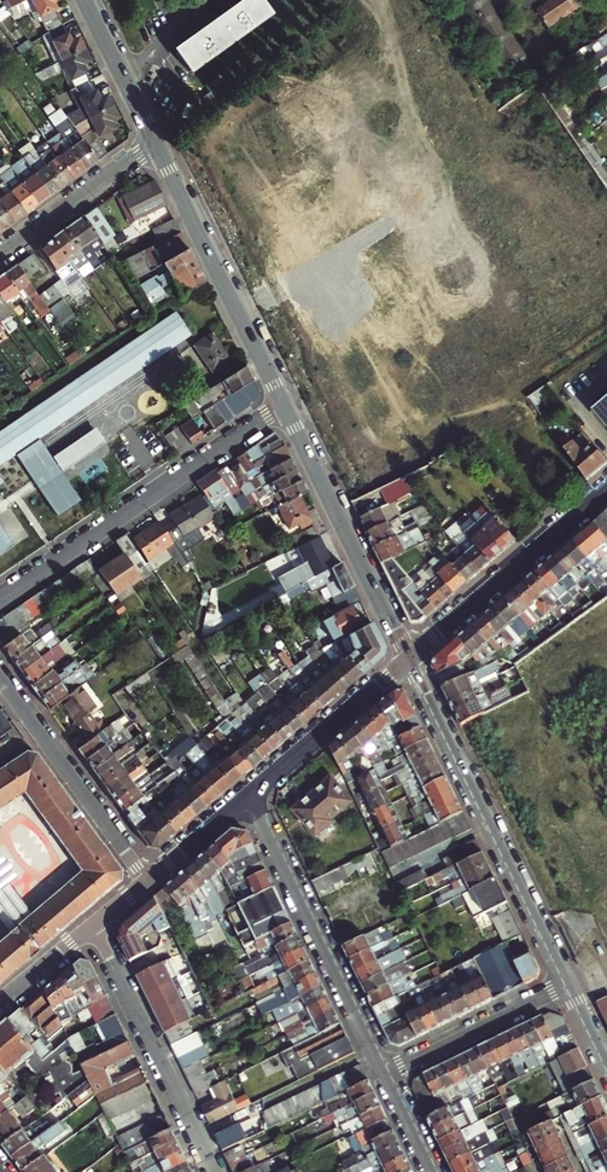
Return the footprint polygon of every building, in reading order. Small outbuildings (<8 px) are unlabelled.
[(2,3),(6,10),(26,0),(9,0),(2,3)] [(11,16),(24,10),(30,11),(34,19),(40,17),(48,33),(62,25),(51,2),(54,0),(26,0),(6,10),(11,16)] [(176,51),(190,71),(269,14),(259,0),(247,0),(176,51)] [(464,4),(475,19),(492,8),(487,0),(470,0),(464,4)] [(564,17),(553,0),(537,11),(548,28),(564,17)] [(564,17),(581,5),(578,0),(553,0),(564,17)] [(433,6),(430,8),(439,21),(442,19),(433,6)] [(492,8),(475,19),(486,36),(503,24),(492,8)] [(503,24),(486,36),(497,51),(514,40),(503,24)] [(71,42),(62,25),(48,33),(42,37),(51,55),(57,52),(60,58),(56,60),(58,63),(84,50),(78,39),(71,42)] [(514,40),(497,51),(508,68),(525,57),(514,40)] [(460,43),(456,46),(460,52),(465,48),(460,43)] [(89,61),(84,50),(58,63),(59,66),(63,64),(71,80),(75,88),(90,80),(82,64),(89,61)] [(49,59),(30,68),(35,74),(52,65),(49,59)] [(63,64),(59,66),(67,82),(71,80),(63,64)] [(56,73),(52,65),(35,74),(39,80),(56,73)] [(75,88),(70,90),(78,109),(64,116),(72,126),(112,107),(106,96),(99,99),(90,80),(75,88)] [(117,119),(112,107),(72,126),(97,161),(107,154),(96,139),(114,130),(110,122),(117,119)] [(97,161),(72,126),(59,135),(85,170),(97,161)] [(59,135),(47,144),(73,179),(85,170),(59,135)] [(47,144),(35,152),(61,188),(73,179),(47,144)] [(23,161),(27,166),(49,197),(61,188),(35,152),(23,161)] [(49,197),(27,166),(22,169),(19,164),(11,170),(15,175),(37,205),(49,197)] [(10,178),(15,175),(11,170),(10,169),(6,172),(10,178)] [(37,205),(15,175),(10,178),(6,172),(0,176),(0,179),(25,214),(37,205)] [(13,223),(25,214),(0,179),(0,205),(13,223)] [(166,205),(154,180),(122,198),(135,221),(166,205)] [(0,205),(0,230),(1,231),(13,223),(0,205)] [(99,240),(111,234),(93,209),(82,217),(97,237),(99,240)] [(97,237),(82,217),(64,230),(79,250),(88,243),(91,244),(96,241),(95,238),(97,237)] [(173,219),(152,229),(159,243),(180,233),(173,219)] [(85,258),(79,250),(64,230),(52,239),(69,261),(76,271),(88,262),(85,258)] [(180,233),(159,243),(116,264),(131,284),(136,280),(146,274),(188,249),(180,233)] [(108,252),(117,248),(110,238),(113,237),(111,234),(99,240),(108,252)] [(69,261),(52,239),(39,248),(62,279),(52,286),(62,299),(71,292),(68,287),(72,284),(68,279),(72,275),(65,265),(69,261)] [(188,249),(146,274),(150,280),(140,286),(134,289),(140,299),(196,265),(188,249)] [(92,254),(85,258),(88,262),(94,270),(100,265),(92,254)] [(16,266),(26,279),(33,274),(23,260),(16,266)] [(196,265),(140,299),(150,315),(154,313),(152,309),(150,307),(163,299),(165,302),(167,305),(170,303),(204,282),(196,265)] [(16,266),(4,274),(20,297),(23,301),(29,297),(39,311),(46,306),(38,296),(26,279),(16,266)] [(4,303),(8,301),(10,305),(20,297),(4,274),(3,274),(0,277),(0,298),(4,303)] [(146,274),(136,280),(140,286),(150,280),(146,274)] [(76,281),(72,275),(68,279),(72,284),(76,281)] [(52,286),(45,291),(55,304),(62,299),(52,286)] [(38,296),(46,306),(48,310),(55,304),(45,291),(38,296)] [(4,328),(16,319),(10,311),(4,303),(0,298),(0,323),(4,328)] [(4,303),(10,311),(13,309),(10,305),(8,301),(4,303)] [(167,305),(165,302),(152,309),(154,313),(167,305)] [(0,432),(0,466),(17,455),(39,439),(175,347),(191,336),(175,313),(0,432)] [(119,327),(123,332),(133,325),(130,320),(119,327)] [(211,373),(230,361),(211,333),(193,345),(211,373)] [(202,413),(214,405),(231,395),(252,381),(245,367),(207,392),(183,406),(192,419),(202,413)] [(214,405),(225,423),(252,404),(254,403),(255,402),(256,400),(256,398),(257,396),(257,395),(257,393),(257,391),(256,389),(252,381),(231,395),(214,405)] [(5,406),(15,399),(10,391),(0,398),(0,399),(5,406)] [(597,411),(606,423),(606,402),(597,411)] [(214,405),(202,413),(213,430),(225,423),(214,405)] [(155,424),(164,437),(170,433),(162,420),(155,424)] [(191,420),(180,427),(189,441),(188,441),(191,446),(203,438),(191,420)] [(54,456),(64,471),(106,442),(96,427),(54,456)] [(188,441),(179,428),(170,433),(164,437),(176,456),(191,446),(188,441)] [(278,440),(274,432),(258,443),(262,449),(278,440)] [(583,435),(574,442),(581,452),(591,444),(583,435)] [(591,444),(581,452),(574,442),(570,437),(561,444),(587,480),(606,463),(591,444)] [(39,439),(17,455),(59,515),(81,500),(39,439)] [(282,442),(278,440),(262,449),(266,455),(284,446),(282,442)] [(262,449),(258,443),(245,451),(253,462),(266,455),(262,449)] [(284,446),(266,455),(253,462),(251,462),(254,468),(257,471),(258,474),(290,458),(284,446)] [(245,453),(237,458),(246,473),(245,474),(254,489),(261,485),(256,476),(253,478),(249,471),(254,468),(251,462),(245,453)] [(262,486),(295,469),(290,458),(258,474),(256,476),(261,485),(262,486)] [(450,464),(446,459),(431,466),(435,471),(450,464)] [(215,472),(223,485),(233,478),(242,496),(233,501),(240,512),(259,500),(237,465),(229,471),(225,466),(215,472)] [(301,480),(295,469),(262,486),(261,485),(254,489),(260,500),(271,494),(273,493),(301,480)] [(223,485),(215,472),(214,470),(196,482),(208,499),(210,497),(219,492),(222,497),(233,516),(240,512),(233,501),(223,485)] [(279,505),(298,495),(306,491),(301,480),(273,493),(279,505)] [(401,480),(381,490),(389,506),(409,496),(410,498),(414,495),(401,480)] [(219,492),(210,497),(214,502),(222,497),(219,492)] [(272,497),(271,494),(260,500),(259,500),(262,506),(270,502),(269,499),(272,497)] [(311,522),(298,495),(279,505),(277,506),(288,528),(298,523),(300,528),(311,522)] [(214,517),(201,496),(170,515),(174,522),(164,529),(178,550),(180,553),(189,547),(183,536),(214,517)] [(421,525),(435,517),(427,503),(412,511),(421,525)] [(396,521),(389,506),(360,520),(368,535),(396,521)] [(486,506),(474,517),(503,552),(516,541),(486,506)] [(270,516),(267,511),(261,514),(264,519),(270,516)] [(593,523),(606,539),(606,513),(606,512),(593,523)] [(503,552),(474,517),(461,528),(477,546),(491,563),(503,552)] [(224,533),(216,521),(213,523),(221,535),(224,533)] [(368,535),(375,550),(412,531),(409,525),(392,533),(389,525),(396,521),(368,535)] [(164,529),(159,522),(133,539),(152,567),(178,550),(164,529)] [(584,531),(606,558),(606,539),(593,523),(584,531)] [(14,546),(0,526),(0,555),(14,546)] [(453,526),(445,532),(445,533),(462,552),(479,573),(491,563),(477,546),(473,550),(453,526)] [(412,531),(375,550),(382,564),(393,559),(415,548),(434,538),(432,533),(424,537),(419,528),(412,531)] [(572,541),(595,567),(603,561),(606,566),(606,558),(584,531),(572,541)] [(123,554),(135,571),(145,564),(125,534),(114,541),(123,554)] [(333,566),(319,536),(298,547),(312,577),(333,566)] [(595,567),(572,541),(563,549),(592,583),(602,575),(595,567)] [(582,591),(592,583),(563,549),(553,557),(582,591)] [(462,552),(449,562),(467,583),(479,573),(462,552)] [(428,564),(454,594),(467,583),(449,562),(442,553),(428,564)] [(123,554),(97,571),(98,573),(103,579),(107,584),(109,588),(115,596),(140,578),(135,571),(123,554)] [(544,565),(573,599),(582,591),(553,557),(544,565)] [(88,559),(82,563),(92,577),(98,573),(97,571),(88,559)] [(411,623),(420,623),(426,618),(404,592),(414,584),(410,580),(393,559),(382,564),(411,623)] [(285,593),(288,599),(309,587),(311,591),(325,584),(339,612),(351,606),(360,601),(341,562),(333,566),(312,577),(297,585),(285,593)] [(92,577),(82,563),(75,568),(85,582),(92,577)] [(410,580),(414,584),(420,591),(427,600),(436,610),(454,594),(428,564),(410,580)] [(535,572),(559,600),(565,606),(573,599),(544,565),(535,572)] [(85,582),(75,568),(68,573),(78,587),(85,582)] [(525,581),(551,612),(558,606),(555,603),(559,600),(535,572),(525,581)] [(78,587),(68,573),(60,578),(70,592),(78,587)] [(60,578),(53,583),(63,597),(70,592),(60,578)] [(102,588),(107,584),(103,579),(98,583),(102,588)] [(525,581),(514,590),(530,609),(535,604),(535,607),(537,610),(544,617),(551,612),(525,581)] [(63,597),(53,583),(46,588),(55,602),(63,597)] [(415,594),(420,591),(414,584),(404,592),(426,618),(436,610),(427,600),(423,604),(415,594)] [(55,602),(46,588),(38,593),(48,607),(55,602)] [(504,599),(530,630),(537,625),(529,616),(526,612),(530,609),(514,590),(504,599)] [(38,593),(31,598),(40,613),(48,607),(38,593)] [(606,599),(602,594),(592,602),(596,607),(606,599)] [(494,608),(509,626),(515,622),(515,625),(523,635),(530,630),(504,599),(494,608)] [(596,607),(592,602),(582,609),(585,614),(596,607)] [(33,618),(23,604),(16,609),(25,623),(33,618)] [(339,612),(323,621),(332,639),(360,624),(351,606),(339,612)] [(483,616),(507,644),(509,647),(516,642),(505,630),(509,626),(494,608),(483,616)] [(577,620),(585,614),(582,609),(573,616),(577,620)] [(6,615),(0,619),(0,643),(3,647),(20,634),(6,615)] [(565,629),(577,620),(573,616),(572,615),(561,623),(562,624),(565,629)] [(500,649),(507,644),(483,616),(473,625),(496,653),(500,649)] [(3,647),(12,659),(40,638),(50,631),(59,625),(55,619),(35,633),(30,627),(20,634),(3,647)] [(370,622),(347,635),(352,647),(353,649),(368,667),(380,656),(383,648),(370,622)] [(565,629),(562,624),(550,633),(554,637),(565,629)] [(492,656),(496,653),(473,625),(465,632),(492,664),(495,662),(496,662),(492,656)] [(44,643),(54,636),(50,631),(40,638),(44,643)] [(465,632),(458,638),(467,649),(474,658),(483,668),(492,664),(465,632)] [(543,645),(554,637),(550,633),(540,640),(543,645)] [(40,638),(12,659),(20,671),(59,643),(54,636),(44,643),(40,638)] [(167,649),(173,656),(187,647),(188,646),(182,638),(167,649)] [(458,665),(464,663),(458,656),(467,649),(458,638),(434,658),(433,667),(437,676),(458,665)] [(543,645),(540,640),(528,649),(532,653),(534,651),(543,645)] [(318,641),(313,644),(317,652),(321,650),(323,648),(318,641)] [(20,671),(30,685),(69,657),(59,643),(20,671)] [(344,656),(340,652),(333,643),(323,648),(321,650),(350,683),(360,674),(344,656)] [(509,655),(513,651),(509,647),(507,644),(500,649),(504,655),(507,652),(509,655)] [(531,653),(532,653),(528,649),(528,648),(517,656),(521,660),(531,653)] [(353,649),(344,656),(360,674),(368,667),(353,649)] [(458,656),(464,663),(474,658),(467,649),(458,656)] [(350,683),(321,650),(317,652),(316,652),(324,661),(318,667),(340,691),(350,683)] [(311,659),(318,667),(324,661),(316,652),(312,654),(314,657),(311,659)] [(496,662),(501,659),(496,653),(492,656),(496,662)] [(30,685),(39,697),(68,676),(86,663),(82,658),(78,661),(73,654),(69,657),(30,685)] [(318,667),(311,659),(308,656),(304,659),(298,663),(330,700),(340,691),(318,667)] [(233,662),(230,657),(218,665),(220,669),(233,662)] [(474,658),(464,663),(458,665),(465,677),(483,668),(474,658)] [(262,678),(267,685),(270,689),(300,725),(310,716),(278,677),(266,660),(260,664),(267,674),(262,678)] [(483,668),(465,677),(443,688),(449,700),(481,684),(479,680),(500,670),(495,662),(492,664),(483,668)] [(298,663),(288,670),(320,708),(330,700),(298,663)] [(458,665),(437,676),(443,688),(465,677),(458,665)] [(68,676),(39,697),(48,710),(61,701),(80,686),(95,676),(92,672),(88,675),(85,670),(71,680),(68,676)] [(288,670),(278,677),(310,716),(320,708),(288,670)] [(479,680),(481,684),(502,674),(500,670),(479,680)] [(502,674),(481,684),(483,688),(503,678),(502,674)] [(226,718),(232,713),(207,677),(200,683),(224,720),(226,718)] [(455,713),(508,687),(504,679),(503,678),(483,688),(481,684),(449,700),(455,713)] [(262,698),(269,706),(291,733),(300,725),(270,689),(267,685),(257,692),(262,698)] [(80,686),(61,701),(75,720),(72,722),(86,742),(108,726),(80,686)] [(461,725),(494,709),(492,705),(512,696),(508,687),(455,713),(461,725)] [(396,691),(390,696),(414,732),(422,728),(405,693),(396,691)] [(257,702),(262,698),(257,692),(255,694),(252,696),(257,702)] [(281,742),(291,733),(269,706),(264,710),(257,702),(252,696),(247,701),(281,742)] [(414,732),(390,696),(380,704),(403,737),(414,732)] [(494,709),(514,699),(512,696),(492,705),(494,709)] [(281,742),(247,701),(244,703),(235,710),(270,751),(281,742)] [(403,737),(380,704),(371,712),(392,743),(403,737)] [(9,735),(7,732),(11,728),(9,723),(12,721),(3,708),(0,710),(0,742),(9,735)] [(226,718),(260,759),(270,751),(235,710),(232,713),(226,718)] [(371,712),(360,721),(379,748),(380,750),(383,749),(385,752),(388,751),(386,748),(389,746),(391,749),(394,748),(392,743),(371,712)] [(129,720),(141,734),(148,741),(153,736),(145,726),(135,720),(133,717),(129,720)] [(260,759),(226,718),(224,720),(216,727),(250,768),(260,759)] [(109,725),(117,735),(122,732),(115,721),(109,725)] [(360,721),(351,729),(375,766),(381,763),(374,752),(379,748),(360,721)] [(109,725),(108,726),(86,742),(77,749),(84,759),(117,735),(109,725)] [(206,736),(240,776),(250,768),(216,727),(206,736)] [(422,728),(414,732),(403,737),(392,743),(394,748),(398,755),(406,751),(428,740),(422,728)] [(351,729),(342,737),(354,758),(359,767),(364,764),(368,770),(362,773),(364,775),(376,770),(374,766),(375,766),(351,729)] [(122,732),(117,735),(84,759),(91,769),(127,744),(129,742),(122,732)] [(180,741),(182,743),(188,752),(196,745),(187,735),(180,741)] [(196,745),(230,785),(240,776),(206,736),(196,745)] [(340,739),(330,748),(348,783),(355,780),(356,777),(357,775),(357,772),(357,769),(352,760),(353,759),(354,758),(342,737),(340,739)] [(132,746),(134,749),(138,746),(133,740),(129,742),(127,744),(129,748),(132,746)] [(435,755),(428,740),(406,751),(408,754),(392,761),(395,768),(403,764),(406,769),(435,755)] [(220,794),(230,785),(196,745),(188,752),(182,743),(176,749),(174,750),(180,759),(186,754),(220,794)] [(129,748),(127,744),(91,769),(99,780),(119,765),(116,762),(134,749),(132,746),(129,748)] [(174,750),(171,746),(160,756),(163,759),(174,750)] [(134,754),(142,764),(149,759),(141,749),(134,754)] [(180,759),(174,750),(163,759),(166,762),(170,768),(176,762),(179,760),(180,759)] [(120,880),(121,870),(35,753),(26,752),(0,769),(0,807),(23,792),(80,871),(30,915),(20,902),(4,914),(14,928),(6,935),(0,940),(0,982),(120,880)] [(158,753),(153,756),(161,766),(166,762),(163,759),(160,756),(158,753)] [(119,765),(99,780),(106,790),(142,764),(134,754),(119,765)] [(180,759),(179,760),(188,771),(186,773),(210,802),(220,794),(186,754),(180,759)] [(441,766),(435,755),(406,769),(402,770),(406,777),(409,775),(412,780),(441,766)] [(174,772),(204,807),(210,802),(186,773),(176,762),(170,768),(171,768),(174,772)] [(390,776),(388,771),(383,762),(381,763),(375,766),(374,766),(376,770),(381,781),(390,776)] [(149,775),(142,764),(106,790),(114,800),(149,775)] [(392,776),(402,770),(406,769),(403,764),(395,768),(388,771),(390,776),(392,776)] [(447,779),(441,766),(412,780),(397,787),(386,793),(392,804),(392,805),(400,801),(411,795),(447,779)] [(376,770),(364,775),(360,777),(368,794),(384,787),(381,781),(376,770)] [(132,803),(143,795),(153,788),(164,780),(170,775),(166,771),(156,778),(154,776),(151,778),(149,775),(114,800),(122,811),(132,803)] [(194,816),(204,807),(174,772),(170,775),(164,780),(167,783),(171,779),(176,785),(171,788),(194,816)] [(386,793),(397,787),(392,776),(390,776),(381,781),(384,787),(386,793)] [(352,801),(332,777),(294,810),(316,836),(332,822),(330,819),(352,801)] [(411,795),(417,806),(452,790),(447,779),(411,795)] [(185,824),(194,816),(171,788),(167,783),(164,780),(153,788),(185,824)] [(384,787),(368,794),(377,812),(392,804),(386,793),(384,787)] [(151,805),(174,833),(185,824),(153,788),(143,795),(145,799),(151,795),(156,802),(151,805)] [(425,817),(436,812),(458,801),(452,790),(417,806),(414,808),(417,814),(420,813),(422,818),(425,817)] [(132,803),(165,841),(174,833),(151,805),(145,799),(143,795),(132,803)] [(405,812),(400,801),(392,805),(397,816),(405,812)] [(463,813),(458,801),(436,812),(438,816),(428,821),(417,827),(421,833),(447,821),(463,813)] [(157,848),(165,841),(132,803),(122,811),(147,846),(157,848)] [(392,804),(377,812),(385,828),(400,821),(397,816),(392,805),(392,804)] [(405,812),(397,816),(400,821),(403,827),(411,824),(405,812)] [(425,817),(428,821),(438,816),(436,812),(425,817)] [(451,829),(467,821),(463,813),(447,821),(451,829)] [(375,821),(368,825),(373,834),(380,831),(375,821)] [(391,868),(455,837),(451,829),(447,821),(421,833),(413,837),(409,839),(394,847),(383,852),(391,868)] [(400,821),(385,828),(394,847),(409,839),(406,834),(403,827),(400,821)] [(472,830),(467,821),(451,829),(455,837),(456,838),(472,830)] [(246,880),(267,870),(248,832),(234,829),(217,844),(235,865),(243,881),(246,880)] [(483,852),(476,839),(461,847),(468,860),(483,852)] [(217,844),(207,853),(222,871),(226,878),(231,875),(232,878),(236,877),(239,883),(243,881),(235,865),(217,844)] [(489,865),(483,852),(468,860),(467,860),(466,861),(458,864),(465,877),(489,865)] [(207,853),(196,862),(212,880),(224,905),(225,906),(232,902),(225,888),(227,887),(220,873),(222,871),(207,853)] [(379,872),(370,853),(312,881),(318,892),(351,876),(354,884),(379,872)] [(458,864),(466,861),(462,853),(445,861),(448,869),(458,864)] [(6,935),(14,928),(4,914),(20,902),(7,884),(14,879),(8,871),(17,865),(10,856),(2,862),(0,859),(0,926),(6,935)] [(196,862),(186,870),(202,889),(206,897),(212,894),(218,907),(224,905),(212,880),(196,862)] [(471,891),(496,879),(489,865),(465,877),(471,891)] [(186,870),(176,879),(191,897),(201,916),(204,923),(211,920),(203,902),(208,900),(206,897),(202,889),(186,870)] [(255,896),(275,887),(267,870),(246,880),(255,896)] [(425,871),(398,884),(402,892),(429,879),(425,871)] [(176,879),(166,888),(181,907),(189,922),(201,916),(191,897),(176,879)] [(471,891),(465,894),(477,919),(498,908),(501,915),(495,918),(507,943),(513,940),(523,935),(496,879),(471,891)] [(181,907),(166,888),(156,896),(171,928),(200,985),(216,977),(189,922),(181,907)] [(206,897),(208,900),(213,910),(218,907),(212,894),(206,897)] [(156,896),(147,904),(161,933),(171,928),(156,896)] [(377,902),(363,910),(374,929),(388,921),(377,902)] [(147,904),(122,925),(119,939),(130,961),(160,947),(163,938),(161,933),(147,904)] [(223,919),(230,916),(227,910),(225,906),(224,905),(218,907),(223,919)] [(344,941),(359,934),(347,911),(333,918),(344,941)] [(215,928),(211,920),(204,923),(208,931),(215,928)] [(299,936),(293,923),(245,947),(249,954),(256,950),(256,952),(261,950),(261,951),(273,945),(273,942),(276,941),(279,946),(299,936)] [(382,934),(380,929),(366,936),(369,941),(382,934)] [(390,930),(382,934),(386,941),(393,937),(390,930)] [(350,959),(372,948),(386,941),(382,934),(369,941),(366,936),(344,947),(350,959)] [(305,948),(299,936),(279,946),(270,950),(272,955),(246,968),(244,964),(232,969),(237,981),(240,980),(247,993),(256,988),(250,976),(256,972),(305,948)] [(388,946),(386,941),(372,948),(375,953),(388,946)] [(507,943),(475,959),(494,999),(525,984),(514,960),(509,950),(507,943)] [(392,953),(388,946),(375,953),(372,948),(350,959),(356,971),(386,956),(392,953)] [(280,976),(311,961),(305,948),(256,972),(259,978),(277,969),(280,976)] [(514,960),(525,984),(537,978),(540,969),(531,951),(514,960)] [(390,964),(386,956),(356,971),(362,984),(383,973),(396,967),(393,963),(390,964)] [(463,964),(465,968),(483,1005),(494,999),(475,959),(463,964)] [(81,960),(75,966),(93,1003),(107,997),(90,962),(81,960)] [(317,973),(311,961),(280,976),(272,980),(278,992),(317,973)] [(151,1004),(156,1014),(165,1033),(182,1025),(193,1019),(183,1001),(178,991),(174,981),(165,962),(137,975),(147,995),(151,1004)] [(93,1003),(75,966),(65,974),(73,991),(76,989),(85,1007),(93,1003)] [(398,966),(396,967),(383,973),(386,978),(401,971),(398,966)] [(483,1005),(465,968),(459,971),(461,976),(456,978),(472,1010),(483,1005)] [(442,975),(444,979),(449,976),(454,973),(452,970),(442,975)] [(368,996),(389,985),(401,980),(404,978),(401,971),(386,978),(383,973),(362,984),(368,996)] [(323,986),(317,973),(278,992),(275,994),(278,1000),(268,1005),(271,1012),(323,986)] [(73,991),(65,974),(55,982),(71,1014),(78,1011),(76,1007),(71,996),(74,994),(73,991)] [(461,1015),(444,979),(442,975),(431,980),(433,984),(438,981),(441,989),(436,991),(450,1021),(461,1015)] [(422,990),(439,1026),(450,1021),(436,991),(433,984),(431,980),(420,985),(422,990)] [(45,991),(60,1020),(71,1014),(55,982),(45,991)] [(410,982),(403,985),(407,992),(409,991),(412,989),(414,989),(410,982)] [(392,991),(389,985),(368,996),(374,1008),(397,996),(407,992),(403,985),(392,991)] [(287,1019),(298,1014),(329,998),(323,986),(271,1012),(274,1017),(284,1012),(287,1019)] [(22,1011),(52,1045),(58,1040),(54,1036),(64,1027),(60,1020),(45,991),(22,1011)] [(402,1005),(413,999),(409,991),(407,992),(397,996),(401,1005),(402,1005)] [(401,1005),(397,996),(374,1008),(390,1043),(399,1046),(417,1037),(407,1016),(404,1018),(401,1014),(396,1017),(398,1021),(392,1024),(386,1012),(401,1005)] [(85,1007),(82,1009),(78,1011),(71,1014),(80,1032),(116,1015),(107,997),(93,1003),(85,1007)] [(335,1011),(329,998),(298,1014),(301,1019),(278,1031),(281,1037),(289,1033),(335,1011)] [(597,1002),(606,1024),(606,998),(597,1002)] [(429,1031),(418,1009),(406,1014),(407,1016),(417,1037),(429,1031)] [(97,1095),(85,1070),(75,1074),(74,1072),(74,1067),(71,1064),(68,1061),(68,1059),(77,1054),(69,1039),(57,1050),(52,1045),(22,1011),(10,1021),(72,1094),(69,1097),(78,1109),(97,1095)] [(341,1023),(335,1011),(289,1033),(292,1040),(307,1033),(310,1039),(341,1023)] [(551,1033),(567,1025),(563,1017),(550,1013),(543,1016),(551,1033)] [(93,1060),(129,1042),(116,1015),(80,1032),(93,1060)] [(559,1048),(555,1040),(551,1033),(543,1016),(532,1021),(552,1062),(559,1058),(563,1056),(559,1048)] [(63,1102),(69,1097),(72,1094),(10,1021),(0,1029),(0,1066),(8,1075),(24,1062),(37,1076),(40,1076),(44,1075),(49,1084),(46,1085),(53,1099),(59,1095),(63,1102)] [(552,1062),(532,1021),(521,1026),(535,1055),(539,1062),(541,1067),(552,1062)] [(302,1060),(329,1046),(348,1037),(341,1023),(310,1039),(295,1046),(302,1060)] [(188,1037),(182,1025),(165,1033),(171,1045),(188,1037)] [(571,1033),(567,1025),(551,1033),(555,1040),(571,1033)] [(535,1055),(521,1026),(510,1032),(530,1072),(541,1067),(539,1062),(533,1065),(529,1058),(535,1055)] [(530,1072),(510,1032),(499,1037),(514,1068),(517,1073),(519,1078),(530,1072)] [(289,1033),(281,1037),(284,1044),(292,1040),(289,1033)] [(559,1048),(575,1040),(571,1033),(555,1040),(559,1048)] [(194,1050),(188,1037),(171,1045),(177,1058),(194,1050)] [(302,1060),(295,1046),(281,1053),(288,1067),(292,1065),(299,1081),(356,1053),(348,1037),(329,1046),(302,1060)] [(514,1068),(499,1037),(489,1042),(503,1073),(514,1068)] [(559,1048),(563,1056),(579,1049),(575,1040),(559,1048)] [(149,1083),(144,1072),(115,1087),(107,1071),(136,1056),(129,1042),(93,1060),(82,1065),(85,1070),(97,1095),(102,1106),(149,1083)] [(489,1042),(478,1047),(494,1079),(504,1074),(503,1073),(489,1042)] [(494,1079),(478,1047),(467,1053),(483,1085),(494,1079)] [(579,1049),(563,1056),(559,1058),(568,1077),(558,1081),(565,1095),(594,1081),(579,1049)] [(200,1062),(194,1050),(177,1058),(183,1070),(200,1062)] [(467,1053),(456,1058),(474,1094),(475,1094),(485,1089),(483,1085),(467,1053)] [(456,1058),(446,1063),(463,1100),(474,1094),(456,1058)] [(206,1074),(200,1062),(183,1070),(189,1082),(206,1074)] [(463,1100),(446,1063),(434,1069),(452,1105),(463,1100)] [(365,1072),(361,1064),(345,1072),(349,1080),(365,1072)] [(10,1078),(8,1075),(0,1066),(0,1086),(10,1078)] [(413,1089),(419,1100),(432,1094),(441,1110),(452,1105),(434,1069),(415,1078),(413,1089)] [(353,1088),(369,1080),(365,1072),(349,1080),(353,1088)] [(345,1092),(338,1076),(330,1080),(330,1081),(337,1096),(345,1092)] [(210,1125),(239,1111),(225,1080),(212,1087),(218,1099),(201,1107),(210,1125)] [(375,1093),(369,1080),(353,1088),(348,1090),(351,1097),(330,1107),(333,1113),(339,1111),(375,1093)] [(330,1081),(322,1085),(323,1102),(337,1096),(330,1081)] [(602,1097),(594,1081),(565,1095),(548,1103),(552,1112),(541,1117),(545,1125),(552,1121),(561,1117),(565,1115),(602,1097)] [(109,1120),(156,1097),(149,1083),(102,1106),(105,1111),(109,1120)] [(323,1102),(322,1085),(314,1089),(316,1106),(323,1102)] [(309,1109),(316,1106),(314,1089),(307,1093),(309,1109)] [(309,1109),(307,1093),(299,1096),(302,1113),(309,1109)] [(354,1119),(382,1106),(375,1093),(339,1111),(342,1117),(351,1113),(354,1119)] [(463,1100),(452,1105),(441,1110),(427,1117),(432,1128),(462,1114),(470,1110),(467,1103),(477,1098),(475,1094),(474,1094),(463,1100)] [(302,1113),(299,1096),(292,1100),(295,1116),(302,1113)] [(606,1118),(606,1107),(602,1097),(565,1115),(569,1123),(570,1126),(576,1124),(578,1127),(572,1130),(575,1137),(579,1136),(577,1133),(590,1127),(606,1118)] [(19,1107),(25,1115),(35,1108),(29,1100),(19,1107)] [(295,1116),(292,1100),(285,1103),(288,1120),(295,1116)] [(285,1103),(278,1106),(281,1123),(288,1120),(285,1103)] [(281,1123),(278,1106),(271,1110),(274,1126),(281,1123)] [(388,1119),(382,1106),(354,1119),(345,1124),(351,1137),(356,1134),(388,1119)] [(333,1113),(330,1107),(316,1114),(319,1120),(327,1116),(333,1113)] [(507,1108),(501,1111),(506,1122),(512,1119),(507,1108)] [(0,1116),(0,1141),(4,1146),(23,1131),(8,1110),(0,1116)] [(274,1126),(271,1110),(264,1113),(267,1130),(274,1126)] [(108,1138),(116,1134),(109,1120),(105,1111),(98,1116),(108,1138)] [(333,1113),(327,1116),(330,1123),(342,1117),(339,1111),(333,1113)] [(257,1117),(260,1133),(267,1130),(264,1113),(257,1117)] [(345,1124),(354,1119),(351,1113),(342,1117),(345,1124)] [(432,1128),(439,1141),(475,1123),(480,1121),(476,1114),(464,1119),(462,1114),(432,1128)] [(125,1152),(172,1129),(165,1115),(118,1139),(125,1152)] [(250,1120),(252,1137),(260,1133),(257,1117),(250,1120)] [(606,1135),(606,1118),(590,1127),(592,1132),(580,1138),(579,1136),(575,1137),(576,1138),(580,1147),(581,1148),(606,1135)] [(23,1171),(43,1157),(37,1149),(44,1144),(46,1146),(67,1130),(63,1124),(65,1122),(63,1119),(46,1133),(13,1158),(23,1171)] [(351,1169),(400,1144),(388,1119),(356,1134),(365,1152),(347,1160),(351,1169)] [(517,1130),(513,1120),(512,1119),(506,1122),(511,1132),(517,1130)] [(245,1140),(252,1137),(250,1120),(243,1124),(245,1140)] [(37,1121),(23,1131),(4,1146),(13,1158),(46,1133),(37,1121)] [(528,1133),(534,1145),(558,1133),(552,1121),(545,1125),(528,1133)] [(439,1141),(444,1152),(481,1134),(475,1123),(439,1141)] [(576,1138),(575,1137),(572,1130),(570,1126),(569,1123),(565,1125),(566,1129),(571,1140),(576,1138)] [(243,1124),(236,1127),(238,1144),(245,1140),(243,1124)] [(177,1140),(172,1129),(125,1152),(127,1158),(139,1152),(141,1158),(155,1151),(177,1140)] [(444,1152),(449,1163),(486,1145),(489,1143),(484,1132),(481,1134),(444,1152)] [(564,1145),(558,1133),(534,1145),(539,1157),(564,1145)] [(525,1134),(521,1137),(522,1141),(526,1148),(531,1146),(525,1134)] [(603,1155),(606,1153),(606,1135),(581,1148),(585,1158),(587,1162),(591,1160),(588,1155),(601,1149),(603,1155)] [(576,1149),(580,1147),(576,1138),(571,1140),(572,1141),(576,1149)] [(183,1151),(177,1140),(155,1151),(158,1155),(143,1162),(147,1169),(161,1162),(183,1151)] [(528,1152),(526,1148),(522,1141),(514,1145),(520,1156),(528,1152)] [(400,1144),(351,1169),(352,1171),(362,1171),(372,1167),(374,1171),(406,1156),(400,1144)] [(454,1171),(459,1171),(487,1158),(491,1156),(486,1145),(449,1163),(454,1171)] [(539,1157),(545,1169),(569,1158),(564,1145),(539,1157)] [(241,1146),(224,1154),(229,1163),(246,1155),(241,1146)] [(580,1147),(576,1149),(578,1153),(581,1160),(585,1158),(581,1148),(580,1147)] [(282,1154),(287,1164),(294,1161),(289,1150),(282,1154)] [(141,1158),(143,1162),(158,1155),(155,1151),(141,1158)] [(532,1160),(528,1152),(520,1156),(526,1167),(533,1164),(532,1160)] [(592,1171),(593,1171),(606,1165),(606,1153),(603,1155),(591,1160),(587,1162),(592,1171)] [(246,1155),(229,1163),(233,1171),(244,1171),(252,1168),(246,1155)] [(43,1157),(23,1171),(24,1171),(60,1171),(61,1170),(56,1164),(51,1164),(45,1156),(43,1157)] [(406,1156),(374,1171),(404,1171),(412,1168),(406,1156)] [(459,1171),(480,1171),(488,1166),(486,1164),(489,1162),(487,1158),(459,1171)] [(546,1171),(568,1171),(575,1169),(569,1158),(545,1169),(546,1171)] [(587,1162),(585,1158),(581,1160),(583,1165),(586,1171),(592,1171),(587,1162)] [(188,1162),(168,1171),(193,1171),(188,1162)] [(526,1167),(528,1171),(537,1171),(533,1164),(526,1167)]
